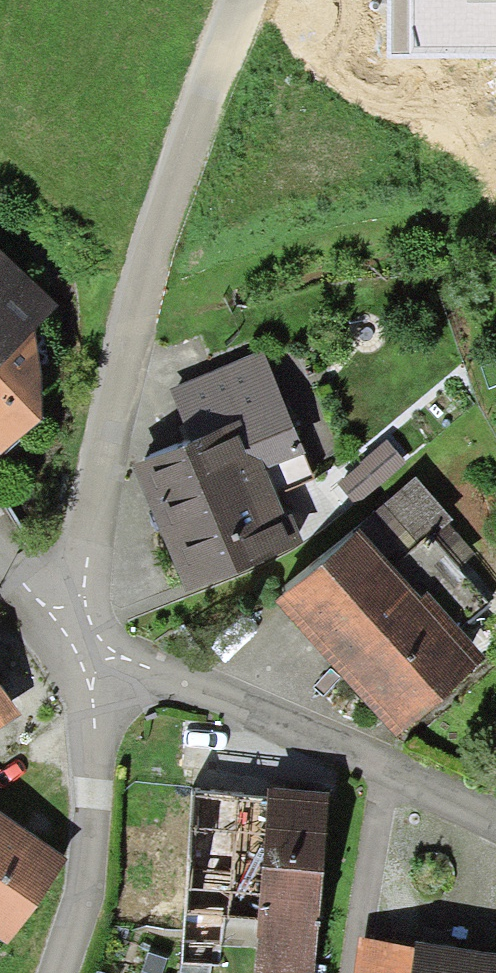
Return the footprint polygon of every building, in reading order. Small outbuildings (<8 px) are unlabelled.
[(390,50),(495,50),(495,0),(389,0),(390,50)] [(4,460),(41,432),(31,333),(54,309),(0,258),(0,456),(4,460)] [(171,393),(193,447),(235,429),(248,461),(263,455),(271,473),(304,459),(261,355),(171,393)] [(193,447),(134,472),(187,598),(303,549),(271,473),(263,455),(248,461),(235,429),(193,447)] [(385,443),(337,485),(358,509),(406,467),(385,443)] [(354,536),(357,539),(278,609),(316,652),(396,744),(486,665),(428,599),(418,608),(389,575),(450,522),(415,482),(354,536)] [(21,701),(0,668),(0,717),(21,701)] [(193,752),(175,966),(218,970),(222,920),(258,923),(254,969),(302,972),(312,972),(329,774),(287,770),(274,769),(275,759),(193,752)] [(0,796),(0,928),(6,932),(66,842),(0,796)] [(414,929),(361,921),(354,972),(408,972),(414,929)] [(416,922),(414,929),(408,972),(495,972),(495,935),(416,922)]
